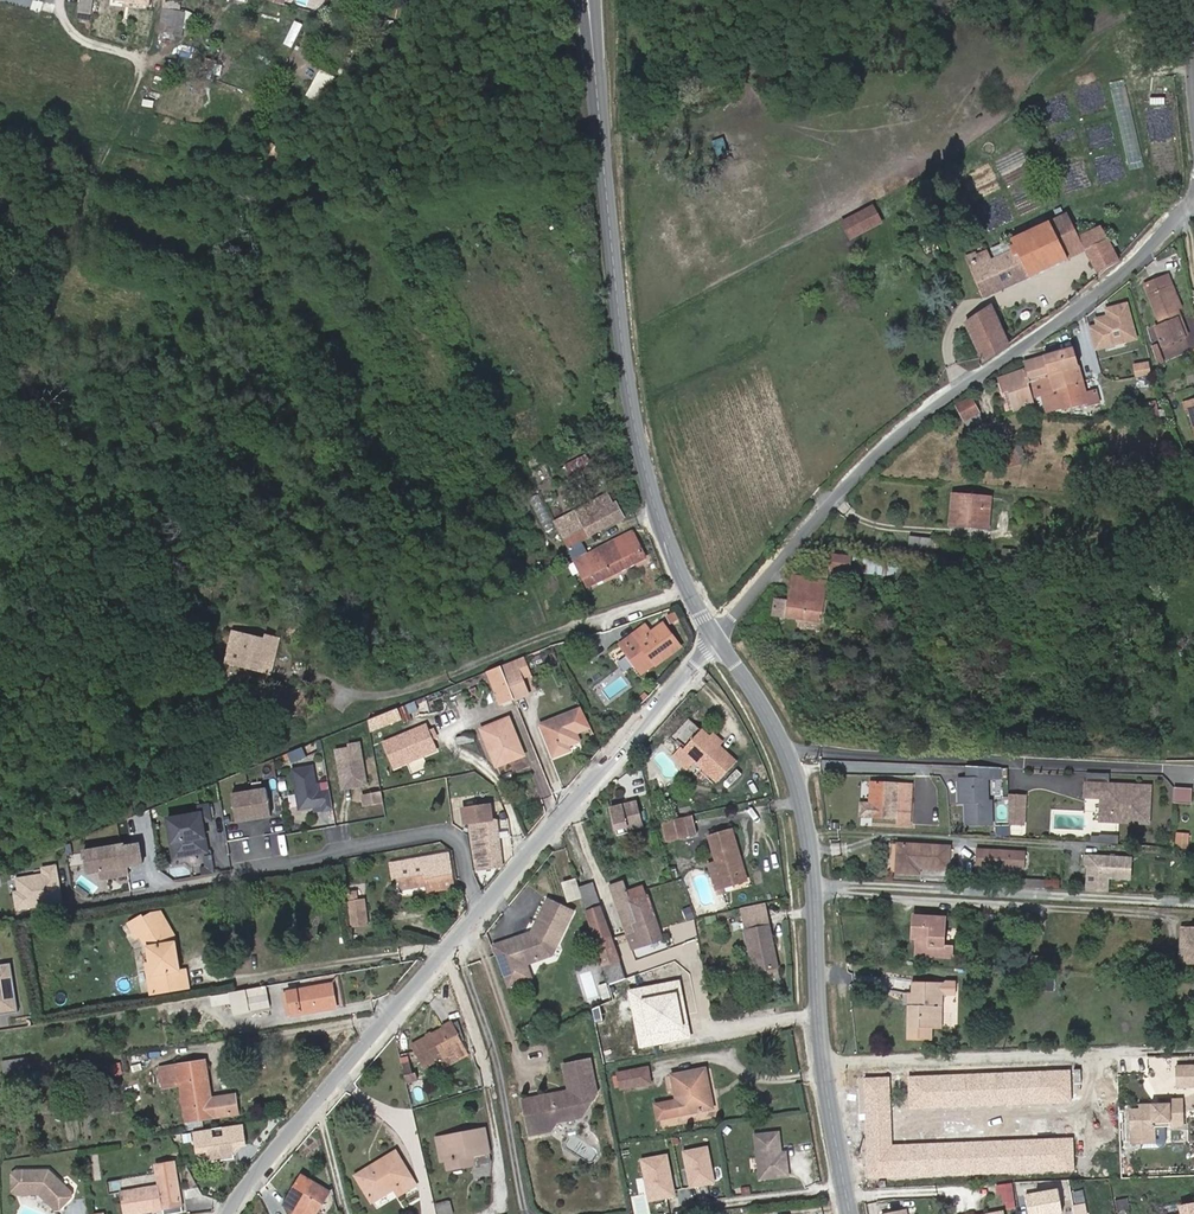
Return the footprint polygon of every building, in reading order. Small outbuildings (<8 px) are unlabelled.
[(120,8),(152,11),(153,0),(121,0),(120,8)] [(253,1),(273,9),(276,0),(253,0),(253,1)] [(95,19),(96,5),(84,4),(83,18),(95,19)] [(161,48),(172,49),(176,26),(164,25),(164,28),(161,48)] [(176,26),(172,49),(178,49),(182,50),(182,40),(189,41),(190,28),(176,26)] [(873,210),(841,226),(849,242),(857,238),(853,230),(877,218),(873,210)] [(853,230),(857,238),(881,226),(877,218),(853,230)] [(965,264),(965,265),(980,301),(1080,252),(1094,279),(1105,269),(1116,265),(1115,261),(1113,258),(1100,233),(1099,231),(1097,232),(1094,234),(1093,234),(1075,241),(1070,231),(1063,218),(1010,245),(1009,246),(1008,246),(1010,253),(1007,254),(1008,259),(998,264),(992,267),(987,269),(985,263),(976,267),(973,261),(972,262),(965,264)] [(1163,295),(1167,293),(1163,284),(1140,294),(1157,333),(1152,336),(1160,354),(1182,344),(1174,326),(1175,326),(1171,316),(1163,295)] [(1163,295),(1171,316),(1176,314),(1167,293),(1163,295)] [(1131,339),(1122,305),(1105,309),(1107,316),(1104,317),(1091,320),(1093,328),(1085,330),(1090,350),(1100,347),(1099,345),(1120,339),(1120,341),(1131,339)] [(964,328),(977,362),(978,362),(1000,347),(987,312),(964,328)] [(1068,351),(1020,364),(1023,374),(991,382),(996,398),(1008,394),(1009,399),(1013,413),(1028,408),(1022,390),(1027,389),(1029,398),(1038,396),(1042,412),(1048,410),(1048,412),(1058,409),(1059,412),(1082,406),(1083,409),(1093,405),(1086,382),(1078,384),(1068,351)] [(1152,376),(1149,365),(1135,367),(1138,378),(1152,376)] [(1002,417),(1013,413),(1009,399),(998,402),(1002,417)] [(1183,402),(1186,410),(1181,411),(1189,439),(1193,437),(1193,399),(1183,402)] [(957,424),(972,417),(965,402),(951,409),(957,424)] [(962,431),(970,428),(975,425),(972,417),(957,424),(959,430),(962,431)] [(1009,448),(989,457),(996,474),(1016,466),(1009,448)] [(584,455),(559,467),(565,478),(589,466),(584,455)] [(954,525),(978,527),(979,500),(943,497),(940,528),(953,529),(954,525)] [(594,509),(598,520),(605,517),(601,506),(594,509)] [(605,517),(598,520),(593,523),(599,537),(612,531),(605,517)] [(590,543),(599,537),(593,523),(582,529),(590,543)] [(922,541),(899,539),(898,543),(892,543),(892,548),(921,550),(922,541)] [(589,574),(580,579),(587,593),(642,567),(631,542),(585,563),(589,574)] [(823,573),(859,578),(861,559),(825,556),(823,573)] [(589,574),(585,563),(575,568),(580,579),(589,574)] [(783,605),(767,603),(766,620),(814,625),(821,584),(786,579),(783,605)] [(614,656),(635,682),(649,673),(650,675),(675,655),(656,630),(644,639),(638,632),(624,643),(627,646),(614,656)] [(230,670),(242,673),(243,667),(260,672),(258,678),(273,682),(283,648),(272,645),(271,648),(240,638),(238,638),(230,670)] [(612,652),(614,656),(627,646),(624,643),(612,652)] [(243,667),(242,673),(258,678),(260,672),(243,667)] [(521,689),(513,669),(508,671),(507,671),(506,672),(502,674),(501,674),(505,684),(509,693),(521,689)] [(509,693),(505,684),(489,691),(498,712),(514,706),(509,693)] [(537,733),(538,735),(539,736),(540,742),(541,744),(547,761),(549,766),(556,764),(566,760),(565,757),(565,755),(564,754),(574,750),(572,744),(589,738),(585,729),(582,721),(580,718),(537,733)] [(393,732),(390,720),(375,726),(377,739),(393,732)] [(507,724),(489,731),(478,735),(493,772),(494,776),(523,765),(507,724)] [(367,729),(368,741),(377,739),(375,726),(367,729)] [(720,758),(710,749),(689,731),(672,751),(682,759),(676,768),(690,779),(696,772),(721,792),(737,773),(720,758)] [(425,733),(384,750),(393,775),(435,758),(425,733)] [(351,798),(365,796),(358,757),(348,759),(348,762),(335,764),(339,790),(351,798)] [(992,769),(973,767),(973,780),(963,780),(964,803),(968,803),(968,826),(996,825),(995,807),(991,807),(991,801),(989,801),(988,780),(992,779),(992,769)] [(992,769),(992,779),(1002,779),(1002,769),(992,769)] [(292,779),(299,818),(322,814),(323,820),(332,818),(329,799),(317,801),(313,776),(292,779)] [(912,784),(866,781),(865,804),(855,804),(854,817),(864,818),(894,821),(894,828),(910,829),(912,784)] [(1153,786),(1087,782),(1087,796),(1110,797),(1109,805),(1120,822),(1150,823),(1153,786)] [(1192,802),(1193,786),(1175,785),(1174,801),(1192,802)] [(339,790),(341,800),(351,798),(339,790)] [(1027,796),(1010,796),(1012,827),(1025,827),(1027,796)] [(270,825),(265,797),(230,803),(235,831),(270,825)] [(1110,797),(1103,797),(1102,820),(1120,822),(1109,805),(1110,797)] [(363,816),(381,813),(379,802),(361,805),(363,816)] [(647,833),(638,806),(613,814),(620,835),(631,832),(633,837),(647,833)] [(211,832),(208,814),(197,816),(199,824),(166,830),(168,845),(179,844),(182,866),(206,862),(201,833),(211,832)] [(472,825),(473,834),(490,831),(488,822),(472,825)] [(699,843),(695,825),(668,831),(672,850),(699,843)] [(490,831),(473,834),(473,840),(478,881),(503,878),(496,830),(490,831)] [(1121,836),(1094,834),(1093,841),(1121,842),(1121,836)] [(1186,839),(1175,838),(1175,847),(1186,848),(1186,839)] [(726,892),(747,886),(742,869),(742,866),(735,840),(712,847),(719,871),(712,873),(720,904),(726,902),(724,898),(728,897),(726,892)] [(895,871),(916,872),(917,867),(947,869),(947,847),(898,843),(895,871)] [(172,868),(182,866),(179,844),(168,845),(172,868)] [(979,866),(1017,869),(1017,854),(980,852),(979,866)] [(1017,854),(1017,869),(1024,869),(1025,854),(1017,854)] [(83,861),(86,884),(100,881),(126,877),(142,875),(139,855),(123,858),(123,855),(83,861)] [(1133,858),(1086,855),(1085,865),(1088,865),(1087,890),(1108,892),(1109,878),(1132,879),(1133,858)] [(204,873),(212,872),(211,865),(203,866),(204,873)] [(412,901),(440,895),(435,866),(383,876),(388,906),(412,901)] [(214,883),(212,872),(204,873),(205,877),(199,878),(200,885),(214,883)] [(57,892),(54,874),(41,877),(42,883),(15,887),(17,900),(13,900),(15,917),(60,910),(58,896),(56,897),(55,892),(57,892)] [(100,881),(101,889),(127,885),(126,877),(100,881)] [(579,887),(568,891),(572,905),(584,901),(579,887)] [(638,923),(633,907),(629,909),(627,904),(634,901),(632,894),(630,888),(615,893),(613,894),(629,942),(639,938),(634,924),(637,924),(638,923)] [(641,892),(632,894),(634,901),(627,904),(629,909),(633,907),(651,901),(649,895),(647,890),(641,892)] [(88,903),(78,895),(75,900),(85,907),(88,903)] [(442,904),(440,895),(412,901),(414,909),(442,904)] [(346,901),(353,936),(369,933),(364,907),(357,908),(355,899),(346,901)] [(599,952),(613,947),(597,900),(585,904),(599,952)] [(651,901),(633,907),(638,923),(637,924),(634,924),(639,938),(629,942),(633,957),(665,944),(651,901)] [(573,915),(549,903),(534,929),(538,931),(534,937),(531,935),(494,950),(509,988),(530,980),(525,969),(523,964),(533,960),(535,965),(550,959),(573,915)] [(771,925),(769,913),(744,918),(747,930),(771,925)] [(139,937),(169,933),(164,917),(153,917),(145,920),(144,919),(130,923),(135,938),(139,937)] [(938,953),(937,938),(937,925),(908,924),(908,947),(913,947),(913,962),(948,964),(948,953),(938,953)] [(773,932),(771,925),(747,930),(749,938),(773,932)] [(773,932),(749,938),(758,981),(782,975),(773,932)] [(174,946),(169,933),(139,937),(145,954),(149,979),(178,974),(174,946)] [(1183,970),(1193,970),(1193,937),(1174,937),(1174,949),(1183,950),(1183,970)] [(633,999),(613,947),(599,952),(617,1006),(633,999)] [(1174,949),(1174,973),(1193,973),(1193,970),(1183,970),(1183,950),(1174,949)] [(523,964),(525,969),(535,965),(533,960),(523,964)] [(19,1017),(11,970),(0,971),(0,1020),(19,1017)] [(178,974),(149,979),(150,982),(151,989),(157,988),(160,999),(171,997),(175,997),(174,990),(186,988),(184,977),(179,978),(178,974)] [(150,1001),(160,999),(157,988),(151,989),(150,982),(146,983),(150,1001)] [(174,990),(175,997),(187,995),(186,988),(174,990)] [(331,1002),(338,1000),(336,989),(298,997),(301,1006),(290,1009),(292,1020),(333,1013),(331,1002)] [(908,991),(908,1001),(908,1014),(902,1014),(901,1049),(924,1049),(925,1037),(928,1037),(928,1016),(934,1015),(935,1003),(950,1003),(950,991),(908,991)] [(271,1016),(267,994),(254,996),(229,1000),(234,1022),(271,1016)] [(331,1002),(333,1013),(340,1011),(338,1000),(331,1002)] [(453,1031),(411,1053),(422,1075),(443,1065),(447,1073),(468,1063),(453,1031)] [(571,1097),(596,1090),(591,1067),(565,1074),(571,1097)] [(19,1080),(21,1080),(18,1069),(6,1071),(8,1082),(19,1080)] [(165,1091),(210,1084),(207,1069),(164,1078),(165,1091)] [(1014,1096),(1036,1091),(1032,1072),(1010,1077),(1014,1096)] [(1169,1073),(1170,1095),(1188,1094),(1188,1100),(1193,1100),(1193,1072),(1169,1073)] [(409,1073),(401,1074),(404,1085),(412,1084),(409,1073)] [(618,1081),(621,1095),(653,1090),(650,1075),(618,1081)] [(678,1106),(672,1107),(662,1109),(665,1124),(674,1123),(708,1117),(704,1098),(708,1097),(705,1075),(674,1081),(678,1106)] [(404,1085),(406,1093),(417,1090),(415,1083),(412,1084),(404,1085)] [(212,1100),(210,1084),(165,1091),(166,1098),(184,1094),(185,1105),(212,1100)] [(1021,1132),(1013,1100),(998,1103),(996,1092),(970,1098),(967,1084),(948,1088),(953,1111),(942,1113),(940,1105),(915,1112),(915,1113),(898,1118),(899,1121),(900,1125),(892,1127),(895,1140),(887,1142),(877,1144),(883,1167),(900,1163),(903,1176),(930,1170),(928,1162),(961,1153),(963,1162),(997,1153),(996,1151),(993,1139),(1008,1135),(1021,1132)] [(596,1090),(571,1097),(556,1101),(556,1103),(525,1112),(533,1146),(555,1139),(560,1132),(563,1126),(574,1122),(582,1125),(584,1126),(598,1099),(596,1090)] [(212,1100),(185,1105),(187,1117),(191,1130),(238,1122),(237,1112),(235,1104),(213,1108),(212,1100)] [(1123,1118),(1123,1148),(1143,1147),(1143,1129),(1159,1129),(1159,1132),(1174,1132),(1173,1107),(1142,1108),(1142,1111),(1143,1118),(1130,1118),(1123,1118)] [(883,1125),(887,1142),(895,1140),(892,1127),(900,1125),(899,1121),(883,1125)] [(214,1138),(195,1140),(198,1161),(209,1160),(210,1172),(237,1168),(236,1160),(239,1155),(249,1154),(245,1133),(225,1136),(226,1146),(216,1147),(214,1138)] [(492,1146),(488,1133),(443,1144),(452,1177),(476,1171),(478,1170),(486,1168),(489,1167),(492,1167),(497,1165),(492,1146)] [(1011,1147),(1008,1135),(993,1139),(996,1151),(1011,1147)] [(778,1138),(755,1140),(758,1183),(786,1181),(785,1158),(777,1159),(776,1154),(779,1153),(778,1138)] [(688,1186),(715,1184),(711,1145),(684,1148),(688,1186)] [(670,1152),(641,1156),(647,1200),(676,1196),(670,1152)] [(374,1175),(379,1183),(362,1196),(375,1213),(376,1213),(395,1199),(401,1208),(419,1194),(396,1160),(374,1175)] [(155,1174),(158,1196),(120,1201),(122,1213),(180,1213),(174,1172),(155,1174)] [(357,1188),(362,1196),(379,1183),(374,1175),(357,1188)] [(18,1180),(15,1183),(16,1199),(19,1202),(43,1201),(43,1198),(47,1202),(47,1205),(57,1213),(64,1213),(74,1203),(74,1199),(51,1178),(18,1180)] [(300,1184),(281,1213),(321,1213),(329,1202),(300,1184)] [(873,1193),(873,1194),(881,1194),(879,1185),(872,1186),(873,1193)] [(1033,1192),(1038,1213),(1052,1213),(1065,1211),(1059,1186),(1033,1192)] [(999,1191),(1000,1201),(1009,1200),(1007,1189),(999,1191)] [(1031,1192),(1025,1194),(1029,1213),(1036,1213),(1031,1192)] [(1000,1201),(1002,1208),(1010,1207),(1009,1200),(1000,1201)] [(1075,1204),(1076,1213),(1088,1213),(1087,1202),(1075,1204)] [(1166,1213),(1183,1211),(1182,1203),(1165,1205),(1166,1213)]
